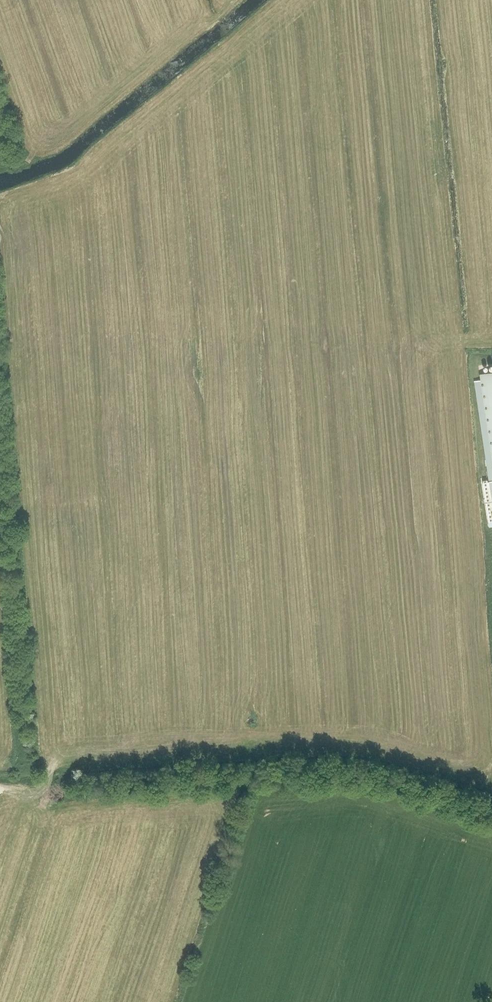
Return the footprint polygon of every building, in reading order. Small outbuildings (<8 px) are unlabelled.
[(473,381),(488,481),(483,482),(488,521),(491,521),(491,372),(478,374),(479,380),(473,381)]
